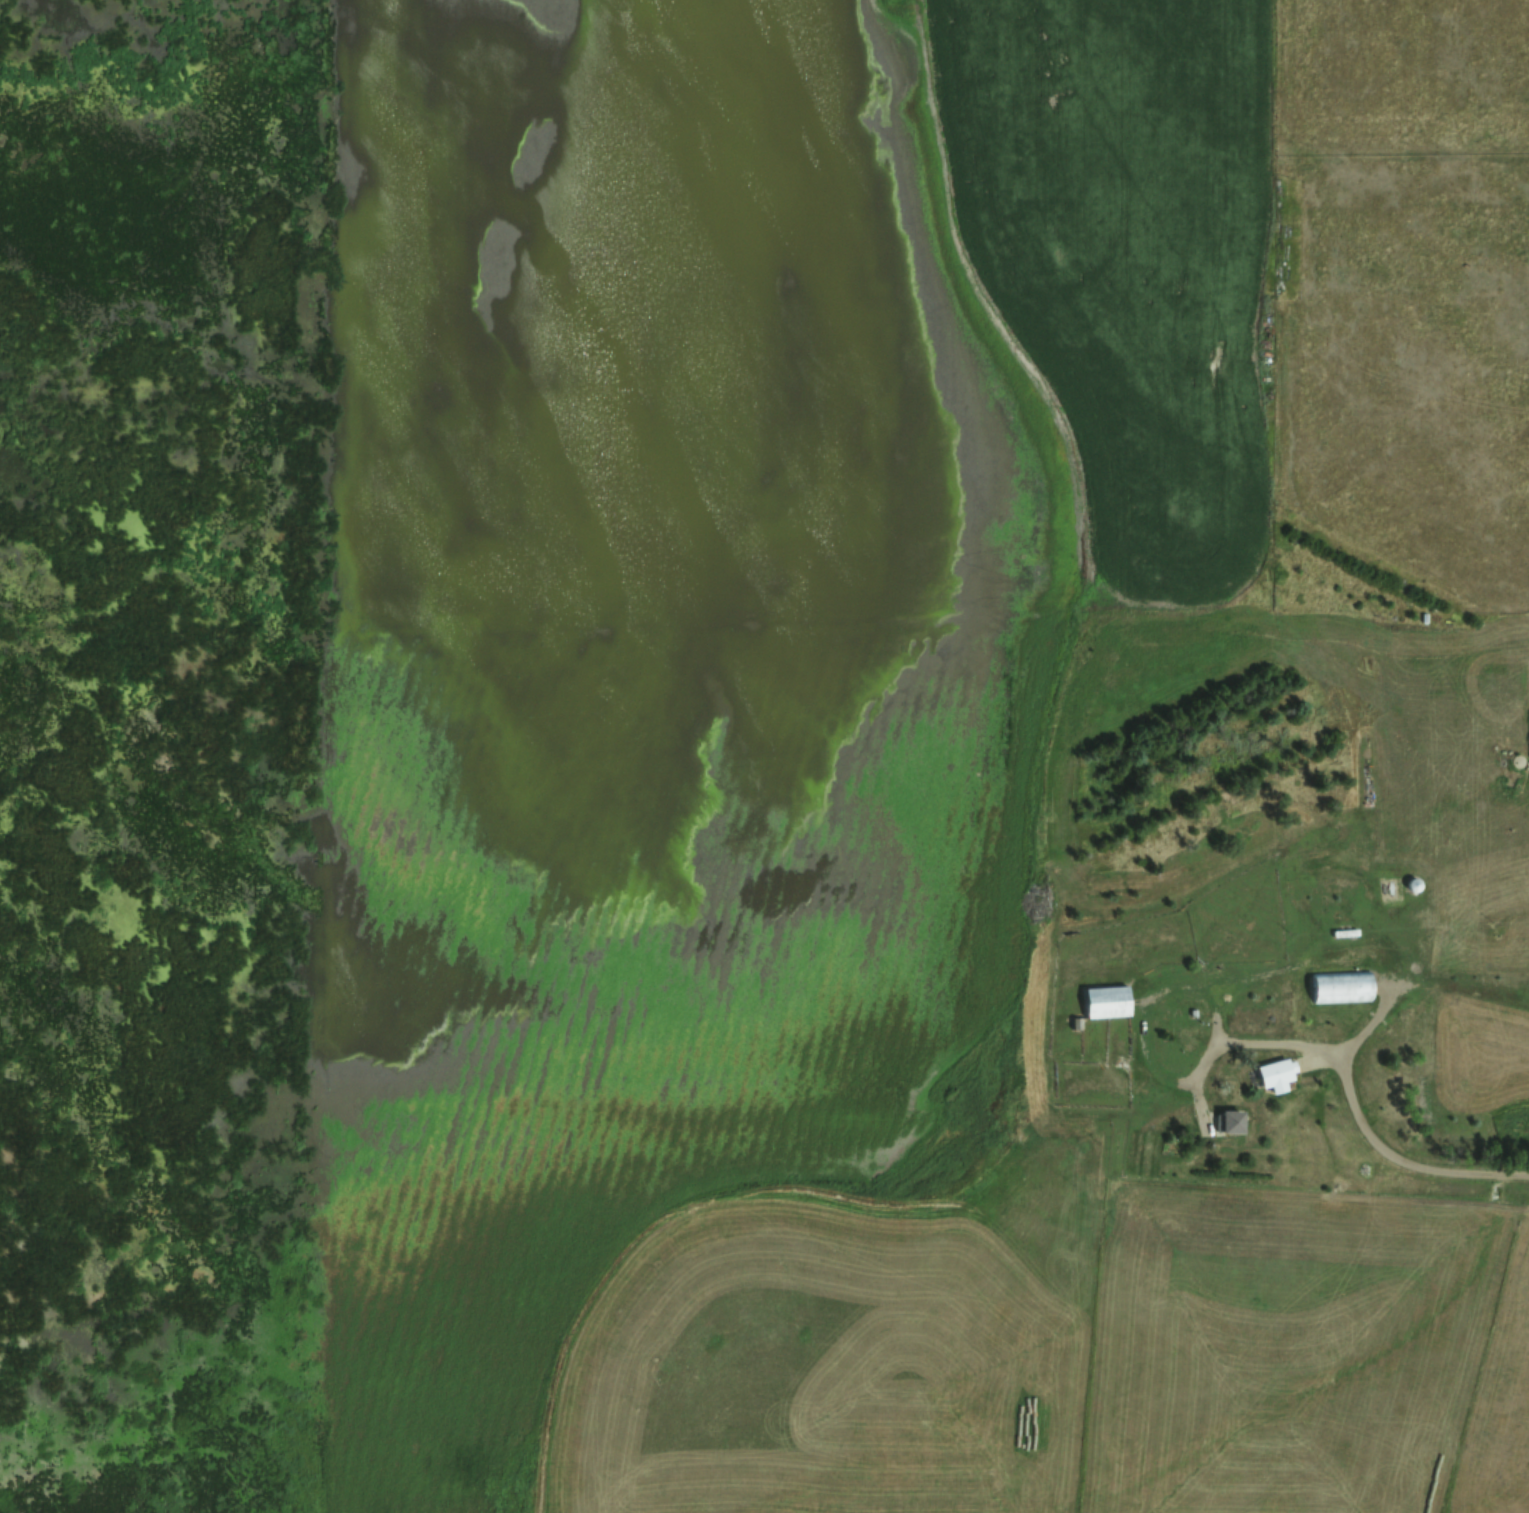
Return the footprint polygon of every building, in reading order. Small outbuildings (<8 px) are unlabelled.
[(1308,1004),(1376,1001),(1374,971),(1307,974),(1308,1004)] [(1132,1014),(1132,988),(1086,988),(1086,1014),(1132,1014)] [(1259,1065),(1263,1088),(1298,1082),(1294,1059),(1259,1065)] [(1221,1113),(1221,1133),(1247,1133),(1247,1113),(1221,1113)]
